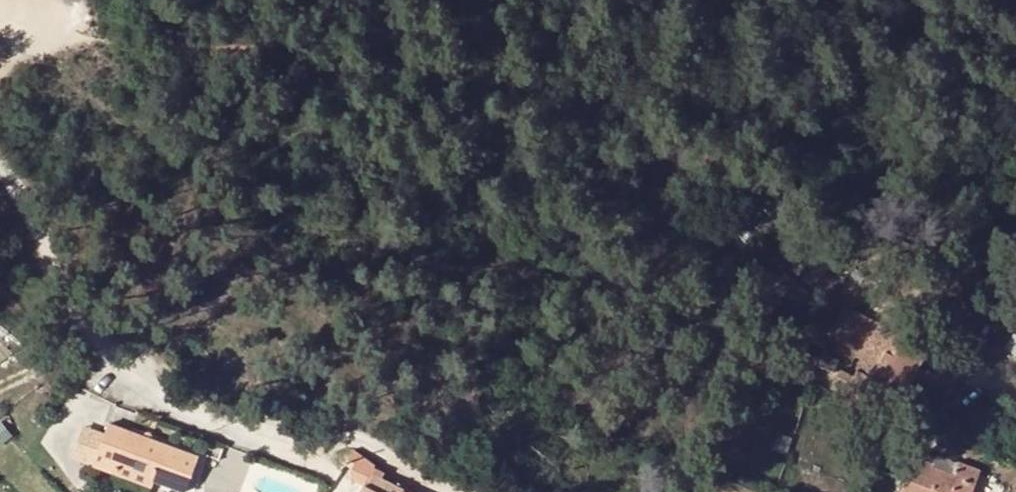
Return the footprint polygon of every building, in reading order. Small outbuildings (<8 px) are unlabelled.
[(865,358),(883,324),(844,304),(826,338),(865,358)] [(880,387),(894,394),(910,363),(919,368),(936,337),(889,312),(883,324),(865,358),(855,377),(853,382),(869,389),(873,383),(880,387)] [(820,353),(816,366),(837,372),(841,359),(820,353)] [(853,382),(855,377),(841,370),(833,386),(870,406),(880,387),(873,383),(869,389),(853,382)] [(157,470),(154,478),(186,489),(198,455),(109,422),(105,433),(94,463),(114,470),(119,456),(157,470)] [(87,461),(94,463),(105,433),(86,426),(79,448),(77,454),(76,456),(78,457),(87,461)] [(890,468),(909,477),(921,448),(902,441),(890,468)] [(939,456),(921,448),(909,477),(902,491),(975,491),(984,470),(980,469),(957,459),(957,461),(952,472),(936,465),(939,456)] [(940,453),(939,456),(936,465),(952,472),(957,461),(940,453)] [(119,456),(114,470),(123,473),(152,484),(154,478),(157,470),(119,456)] [(398,487),(399,485),(382,477),(384,471),(373,466),(367,478),(360,491),(395,491),(398,487)]
